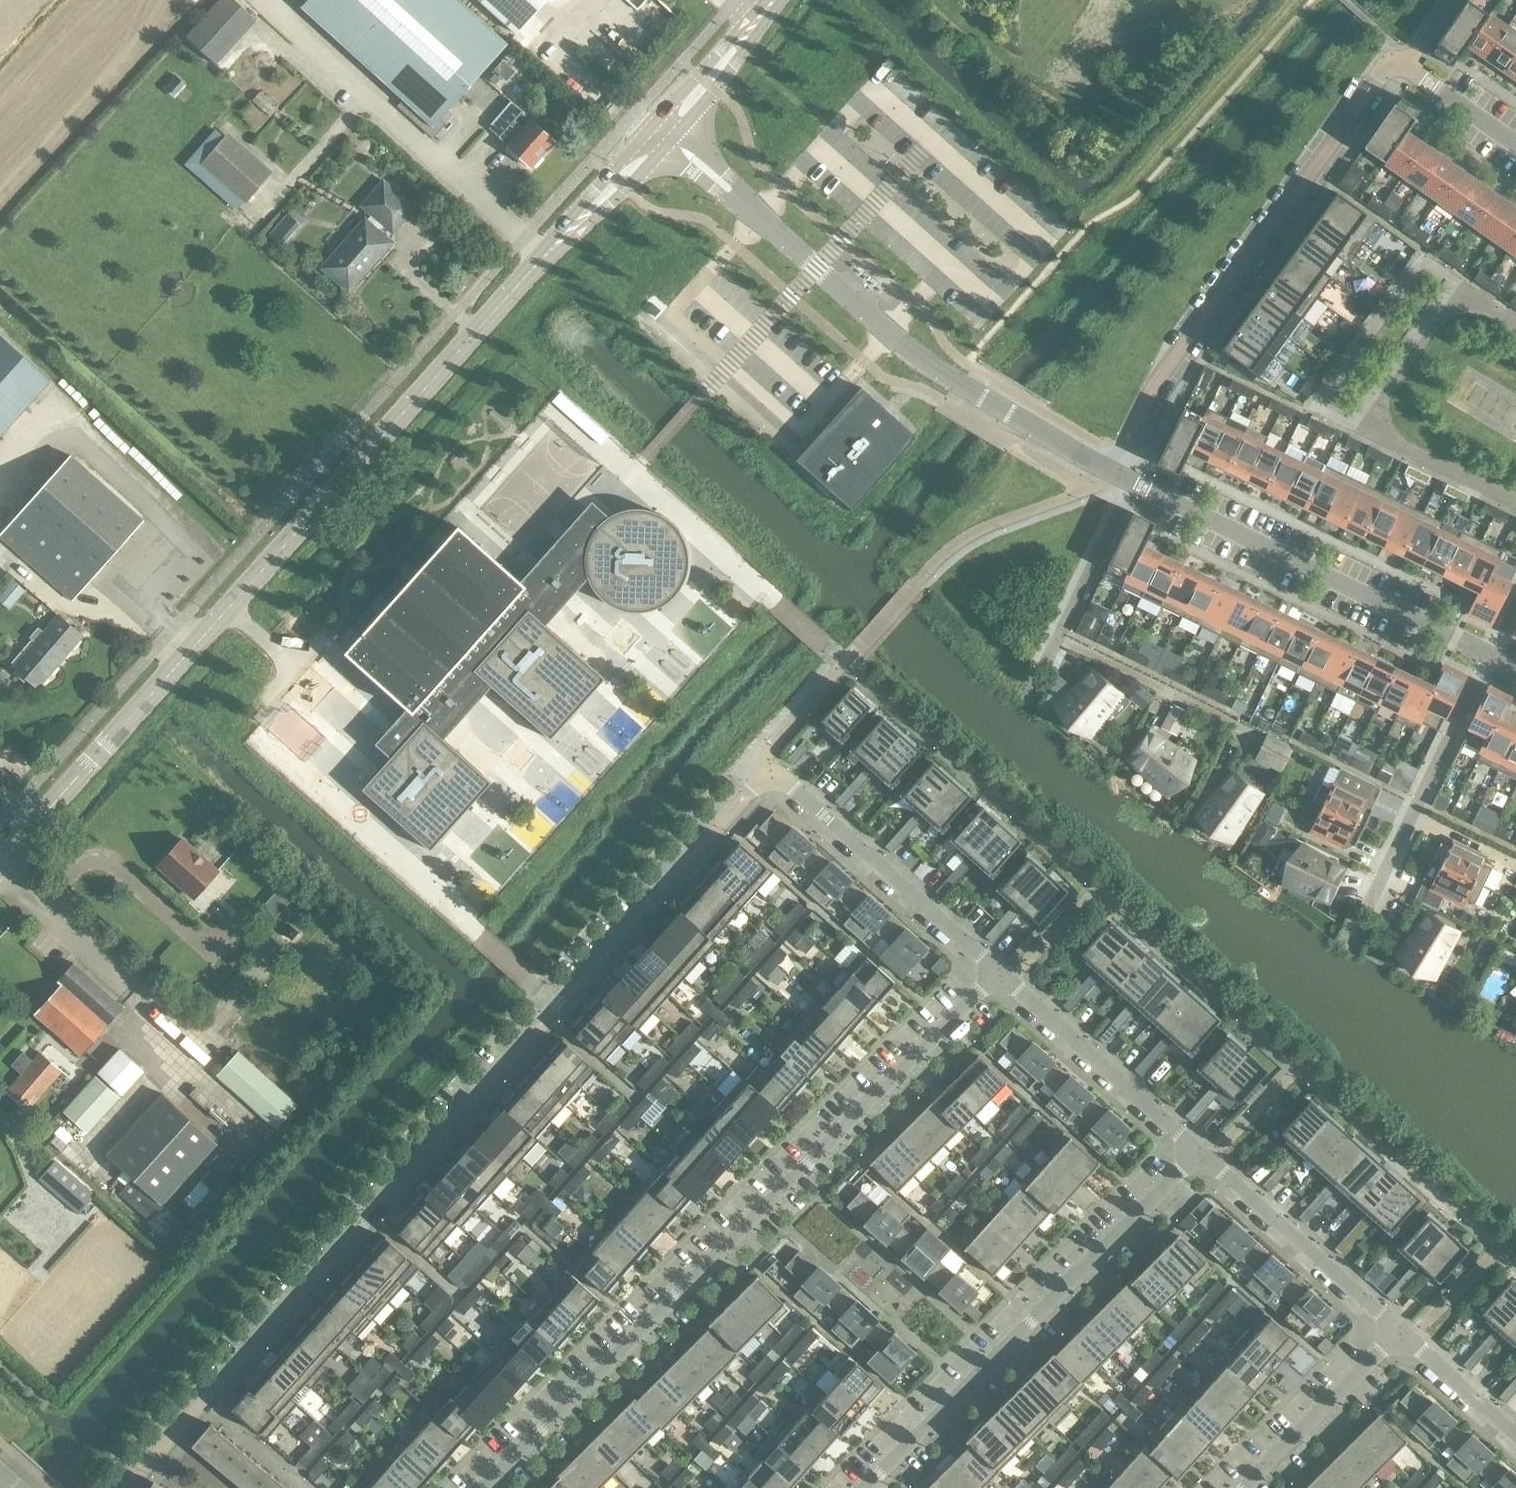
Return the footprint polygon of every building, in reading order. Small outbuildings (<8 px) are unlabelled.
[(185,35),(216,63),(256,19),(235,0),(217,0),(185,35)] [(303,7),(433,125),(507,44),(459,0),(309,0),(303,7)] [(547,0),(480,0),(517,33),(547,0)] [(1488,14),(1468,0),(1467,0),(1431,51),(1453,66),(1460,56),(1468,45),(1467,44),(1488,14)] [(1485,57),(1506,27),(1488,14),(1467,44),(1468,45),(1485,57)] [(1188,17),(1185,31),(1199,33),(1202,19),(1188,17)] [(1515,51),(1515,22),(1512,19),(1506,27),(1485,57),(1503,69),(1515,51)] [(515,50),(509,57),(515,63),(521,57),(515,50)] [(1503,69),(1515,78),(1515,51),(1503,69)] [(187,84),(174,74),(163,87),(176,98),(187,84)] [(277,104),(261,90),(253,100),(269,113),(277,104)] [(1400,95),(1363,147),(1384,162),(1396,144),(1405,132),(1406,133),(1422,110),(1400,95)] [(511,100),(491,123),(502,134),(499,137),(508,145),(507,146),(531,168),(555,141),(531,120),(523,128),(514,119),(522,110),(511,100)] [(1402,174),(1423,144),(1406,133),(1405,132),(1396,144),(1384,162),(1402,174)] [(273,172),(228,133),(202,164),(247,202),(273,172)] [(1420,187),(1441,157),(1423,144),(1402,174),(1420,187)] [(1438,199),(1459,169),(1441,157),(1420,187),(1438,199)] [(1353,163),(1338,184),(1350,193),(1365,171),(1353,163)] [(1456,212),(1477,182),(1459,169),(1438,199),(1456,212)] [(1495,194),(1477,182),(1456,212),(1474,225),(1495,194)] [(337,250),(339,252),(325,267),(349,289),(389,243),(384,237),(391,228),(392,229),(411,208),(384,184),(365,205),(373,212),(349,240),(347,238),(337,250)] [(1366,214),(1337,192),(1322,212),(1351,234),(1366,214)] [(1491,237),(1512,207),(1495,194),(1474,225),(1491,237)] [(1376,211),(1383,202),(1373,195),(1366,205),(1376,211)] [(302,211),(306,214),(315,204),(310,200),(302,211)] [(1388,220),(1394,210),(1383,202),(1376,211),(1388,220)] [(1515,240),(1515,210),(1512,207),(1491,237),(1509,250),(1515,240)] [(1351,234),(1322,212),(1308,232),(1337,253),(1351,234)] [(281,246),(300,224),(287,213),(268,235),(281,246)] [(1412,237),(1418,227),(1408,220),(1402,229),(1412,237)] [(1430,235),(1418,227),(1412,237),(1423,244),(1430,235)] [(1324,272),(1337,253),(1308,232),(1294,251),(1331,279),(1332,278),(1324,272)] [(1448,262),(1454,252),(1444,245),(1437,254),(1448,262)] [(1331,279),(1294,251),(1279,270),(1317,298),(1331,279)] [(1458,269),(1465,260),(1454,252),(1448,262),(1458,269)] [(1401,270),(1409,260),(1399,253),(1392,264),(1401,270)] [(1393,281),(1401,270),(1392,264),(1384,274),(1393,281)] [(1317,298),(1279,270),(1265,290),(1303,317),(1317,298)] [(1483,287),(1490,277),(1480,270),(1473,280),(1483,287)] [(1494,295),(1501,285),(1490,277),(1483,287),(1494,295)] [(1303,317),(1265,290),(1251,309),(1288,337),(1303,317)] [(1373,309),(1380,299),(1371,292),(1363,302),(1373,309)] [(1365,320),(1373,309),(1363,302),(1356,313),(1365,320)] [(1288,337),(1251,309),(1237,328),(1274,356),(1288,337)] [(1274,356),(1237,328),(1222,349),(1259,376),(1274,356)] [(1344,348),(1352,337),(1343,330),(1335,341),(1344,348)] [(51,380),(0,334),(0,436),(51,380)] [(1336,358),(1344,348),(1335,341),(1327,351),(1336,358)] [(1214,370),(1204,365),(1195,385),(1204,390),(1214,370)] [(1316,386),(1323,376),(1314,369),(1306,380),(1316,386)] [(1240,394),(1244,384),(1233,379),(1228,388),(1240,394)] [(1308,397),(1316,386),(1306,380),(1299,390),(1308,397)] [(1252,399),(1256,390),(1244,384),(1240,394),(1252,399)] [(796,460),(852,509),(917,436),(861,387),(796,460)] [(1279,412),(1283,403),(1272,398),(1267,407),(1279,412)] [(624,441),(580,401),(573,409),(610,443),(612,440),(619,446),(624,441)] [(1291,418),(1295,409),(1283,403),(1279,412),(1291,418)] [(1188,451),(1209,408),(1208,408),(1203,416),(1184,407),(1157,464),(1179,474),(1179,473),(1185,461),(1189,451),(1188,451)] [(1208,458),(1228,418),(1209,408),(1188,451),(1189,451),(1190,450),(1208,458)] [(1322,422),(1310,417),(1306,426),(1318,431),(1322,422)] [(1228,468),(1248,427),(1228,418),(1208,458),(1228,468)] [(1330,437),(1334,428),(1322,422),(1318,431),(1330,437)] [(1247,477),(1267,436),(1248,427),(1228,468),(1247,477)] [(1267,487),(1282,454),(1264,446),(1268,437),(1267,436),(1247,477),(1267,487)] [(1350,436),(1345,445),(1356,450),(1361,441),(1350,436)] [(1376,460),(1381,451),(1369,445),(1365,454),(1376,460)] [(1393,457),(1381,451),(1376,460),(1388,466),(1393,457)] [(1286,496),(1302,464),(1282,454),(1267,487),(1286,496)] [(143,520),(71,455),(0,535),(0,536),(72,600),(143,520)] [(1305,506),(1325,465),(1324,464),(1320,473),(1302,464),(1286,496),(1305,506)] [(1415,479),(1420,470),(1408,464),(1404,473),(1415,479)] [(1325,515),(1345,474),(1325,465),(1305,506),(1325,515)] [(1427,485),(1432,476),(1420,470),(1415,479),(1427,485)] [(1345,525),(1365,484),(1345,474),(1325,515),(1345,525)] [(1454,498),(1459,489),(1447,483),(1442,492),(1454,498)] [(1364,534),(1384,493),(1365,484),(1345,525),(1364,534)] [(1466,503),(1470,494),(1459,489),(1454,498),(1466,503)] [(1384,544),(1404,503),(1384,493),(1364,534),(1384,544)] [(1493,517),(1498,508),(1486,502),(1481,511),(1493,517)] [(1403,553),(1423,512),(1404,503),(1384,544),(1403,553)] [(607,517),(598,525),(585,514),(522,584),(458,527),(346,652),(410,710),(385,738),(398,749),(362,789),(431,850),(492,782),(441,737),(489,683),(551,739),(605,678),(543,623),(587,574),(592,586),(599,596),(609,604),(620,609),(632,612),(645,611),(657,608),(667,602),(676,593),(683,583),(687,571),(689,559),(687,547),(682,535),(675,525),(666,517),(655,511),(643,508),(630,508),(618,511),(607,517)] [(1505,522),(1509,513),(1498,508),(1493,517),(1505,522)] [(1142,546),(1143,547),(1155,523),(1133,512),(1106,569),(1126,579),(1142,546)] [(1423,563),(1443,522),(1423,512),(1403,553),(1423,563)] [(1442,572),(1462,531),(1443,522),(1423,563),(1442,572)] [(1462,582),(1482,541),(1462,531),(1442,572),(1462,582)] [(1481,591),(1501,550),(1482,541),(1462,582),(1480,590),(1481,591)] [(1142,597),(1161,556),(1143,547),(1142,546),(1126,579),(1145,588),(1141,596),(1142,597)] [(1490,623),(1509,583),(1491,574),(1502,551),(1501,550),(1481,591),(1480,590),(1470,612),(1469,612),(1469,613),(1490,623)] [(1161,606),(1181,565),(1161,556),(1142,597),(1161,606)] [(1180,616),(1200,575),(1181,565),(1161,606),(1180,616)] [(1200,625),(1220,584),(1200,575),(1180,616),(1200,625)] [(26,590),(12,578),(0,592),(0,601),(10,609),(26,590)] [(1219,635),(1239,594),(1220,584),(1200,625),(1219,635)] [(1239,644),(1259,603),(1239,594),(1219,635),(1239,644)] [(1258,653),(1278,612),(1259,603),(1239,644),(1258,653)] [(1085,635),(1094,616),(1085,612),(1076,631),(1085,635)] [(1278,663),(1298,622),(1278,612),(1258,653),(1278,663)] [(25,655),(14,667),(38,687),(48,675),(82,635),(59,615),(44,632),(39,627),(30,637),(36,642),(25,655)] [(1297,673),(1317,632),(1298,622),(1278,663),(1297,673)] [(1317,682),(1337,641),(1317,632),(1297,673),(1317,682)] [(1336,691),(1356,650),(1337,641),(1317,682),(1336,691)] [(1127,646),(1123,655),(1135,660),(1139,652),(1127,646)] [(1356,701),(1376,660),(1356,650),(1336,691),(1356,701)] [(1151,657),(1139,652),(1135,660),(1146,666),(1151,657)] [(1375,710),(1395,669),(1376,660),(1356,701),(1375,710)] [(1174,679),(1178,670),(1166,665),(1162,674),(1174,679)] [(1464,675),(1444,665),(1433,688),(1434,688),(1414,729),(1415,730),(1419,721),(1438,730),(1464,675)] [(1395,720),(1415,679),(1395,669),(1375,710),(1376,711),(1380,702),(1398,711),(1394,719),(1395,720)] [(1190,676),(1178,670),(1174,679),(1185,685),(1190,676)] [(1119,693),(1093,672),(1084,682),(1082,680),(1070,695),(1071,695),(1059,709),(1087,734),(1089,732),(1087,730),(1119,693)] [(1434,688),(1433,688),(1415,679),(1395,720),(1414,729),(1434,688)] [(1212,698),(1217,689),(1205,684),(1201,692),(1212,698)] [(1141,685),(1129,698),(1141,710),(1154,696),(1141,685)] [(1497,719),(1498,719),(1509,697),(1489,687),(1462,742),(1480,751),(1476,759),(1477,760),(1497,719)] [(840,736),(842,737),(870,706),(850,688),(822,719),(824,721),(824,720),(840,735),(840,736)] [(1228,695),(1217,689),(1212,698),(1224,704),(1228,695)] [(1236,698),(1232,707),(1243,713),(1248,704),(1236,698)] [(1189,712),(1172,704),(1161,728),(1177,736),(1189,712)] [(856,749),(873,765),(901,734),(882,717),(854,748),(856,750),(856,749)] [(1269,732),(1273,723),(1261,717),(1257,726),(1269,732)] [(1515,732),(1515,728),(1498,719),(1497,719),(1477,760),(1498,770),(1515,732)] [(1285,729),(1273,723),(1269,732),(1280,738),(1285,729)] [(1303,731),(1298,740),(1310,746),(1314,737),(1303,731)] [(1161,741),(1150,732),(1130,758),(1167,788),(1166,791),(1168,792),(1192,762),(1163,739),(1161,741)] [(1498,770),(1515,779),(1515,732),(1498,770)] [(901,734),(873,765),(891,780),(890,781),(892,782),(920,751),(901,734)] [(1292,746),(1267,734),(1256,758),(1281,770),(1292,746)] [(1326,742),(1314,737),(1310,746),(1322,751),(1326,742)] [(803,741),(787,758),(794,765),(810,747),(803,741)] [(1349,764),(1353,756),(1341,750),(1337,759),(1349,764)] [(1365,761),(1353,756),(1349,764),(1361,770),(1365,761)] [(906,794),(924,810),(951,779),(933,762),(905,793),(906,795),(906,794)] [(852,782),(850,784),(857,790),(859,789),(873,773),(866,767),(852,782)] [(1372,810),(1364,805),(1374,784),(1340,767),(1330,789),(1321,784),(1312,802),(1364,828),(1365,827),(1364,826),(1372,810)] [(1380,769),(1376,778),(1388,783),(1392,774),(1380,769)] [(1260,794),(1233,774),(1223,788),(1220,787),(1198,817),(1229,840),(1231,837),(1229,836),(1260,794)] [(1401,775),(1395,787),(1407,793),(1413,781),(1401,775)] [(951,779),(924,810),(941,825),(940,826),(942,827),(970,796),(951,779)] [(842,807),(857,790),(850,784),(835,801),(842,807)] [(1450,798),(1438,793),(1432,805),(1444,810),(1450,798)] [(974,855),(1002,824),(976,801),(948,833),(949,833),(950,833),(955,838),(956,840),(957,839),(974,855)] [(1364,829),(1364,828),(1312,802),(1311,803),(1321,808),(1309,832),(1343,848),(1346,841),(1355,845),(1363,829),(1364,829)] [(1285,809),(1273,803),(1265,818),(1277,824),(1285,809)] [(1456,805),(1451,814),(1465,821),(1469,812),(1456,805)] [(779,844),(768,856),(788,874),(799,862),(807,870),(822,854),(774,811),(759,827),(779,844)] [(916,812),(900,829),(907,835),(923,818),(916,812)] [(1492,834),(1497,825),(1483,818),(1479,827),(1492,834)] [(1002,824),(974,855),(991,870),(992,872),(1020,841),(1002,824)] [(1261,825),(1250,843),(1261,850),(1273,833),(1261,825)] [(1510,831),(1497,825),(1492,834),(1506,840),(1510,831)] [(885,846),(892,853),(907,835),(900,829),(885,846)] [(194,897),(218,870),(183,839),(159,866),(194,897)] [(1431,859),(1431,860),(1483,885),(1492,867),(1483,863),(1486,856),(1452,840),(1449,847),(1440,842),(1432,859),(1431,859)] [(773,872),(740,842),(724,859),(757,889),(773,872)] [(1331,861),(1302,847),(1285,882),(1287,883),(1288,881),(1328,900),(1343,870),(1330,864),(1331,861)] [(850,879),(822,854),(807,870),(816,878),(806,889),(826,907),(836,896),(835,895),(850,879)] [(1003,889),(1020,904),(1048,873),(1029,856),(1001,888),(1002,889),(1003,889)] [(951,873),(950,874),(958,880),(958,879),(973,863),(966,857),(951,873)] [(757,889),(724,859),(709,876),(742,907),(757,889)] [(1483,885),(1431,860),(1430,861),(1431,861),(1423,878),(1432,882),(1428,889),(1422,901),(1437,908),(1443,897),(1462,906),(1466,899),(1475,903),(1483,885)] [(1048,873),(1020,904),(1037,920),(1038,922),(1067,890),(1048,873)] [(942,898),(958,880),(950,874),(935,891),(942,898)] [(742,907),(709,876),(693,893),(727,924),(742,907)] [(887,913),(850,879),(835,895),(836,896),(854,911),(843,923),(863,941),(874,929),(873,928),(887,913)] [(282,884),(256,913),(269,925),(295,895),(282,884)] [(727,924),(693,893),(677,911),(680,914),(681,913),(715,943),(716,942),(713,939),(727,924)] [(794,922),(806,909),(798,902),(786,915),(794,922)] [(1021,911),(1013,904),(1000,919),(999,920),(1007,927),(1008,926),(1021,911)] [(681,913),(680,914),(666,930),(699,960),(715,943),(681,913)] [(925,947),(887,913),(873,928),(874,929),(891,945),(881,957),(901,975),(925,947)] [(816,921),(808,914),(798,925),(806,932),(816,921)] [(1431,973),(1456,932),(1428,914),(1421,926),(1419,925),(1399,956),(1432,977),(1433,974),(1431,973)] [(781,936),(794,922),(786,915),(774,929),(781,936)] [(992,943),(1007,927),(999,920),(985,936),(992,943)] [(1100,968),(1128,937),(1110,921),(1082,952),(1083,954),(1084,953),(1100,968)] [(796,943),(806,932),(798,925),(788,937),(796,943)] [(699,960),(666,930),(651,947),(684,977),(699,960)] [(763,956),(775,943),(768,936),(756,949),(763,956)] [(1119,985),(1146,954),(1128,937),(1100,968),(1119,985)] [(777,964),(787,953),(780,946),(770,957),(777,964)] [(684,977),(651,947),(635,964),(669,995),(684,977)] [(751,970),(763,956),(756,949),(744,963),(751,970)] [(861,951),(846,968),(879,998),(894,981),(861,951)] [(1137,1001),(1165,970),(1146,954),(1119,985),(1137,1001)] [(784,971),(777,964),(770,957),(759,969),(774,982),(784,971)] [(73,962),(58,980),(61,983),(35,1013),(82,1055),(108,1025),(107,1025),(123,1007),(73,962)] [(669,995),(635,964),(620,981),(653,1011),(669,995)] [(879,998),(846,968),(845,968),(851,974),(837,989),(865,1014),(879,998)] [(733,990),(745,977),(737,970),(726,983),(733,990)] [(1154,1017),(1182,986),(1165,970),(1137,1001),(1154,1017)] [(1093,971),(1079,987),(1086,993),(1100,977),(1093,971)] [(748,996),(758,985),(751,979),(741,990),(748,996)] [(653,1011),(620,981),(606,997),(605,998),(638,1028),(653,1011)] [(721,1004),(733,990),(726,983),(713,997),(721,1004)] [(1172,1033),(1200,1002),(1182,986),(1154,1017),(1172,1033)] [(1086,993),(1079,987),(1062,1005),(1069,1011),(1086,993)] [(865,1014),(837,989),(824,1005),(818,999),(817,1000),(851,1030),(865,1014)] [(738,1008),(748,996),(741,990),(731,1001),(738,1008)] [(605,998),(606,997),(603,995),(587,1013),(620,1043),(621,1044),(636,1028),(637,1029),(638,1028),(605,998)] [(851,1030),(817,1000),(803,1016),(836,1046),(851,1030)] [(1219,1019),(1201,1002),(1200,1002),(1172,1033),(1190,1048),(1189,1049),(1191,1050),(1219,1019)] [(1129,1003),(1114,1019),(1121,1026),(1136,1009),(1129,1003)] [(620,1043),(587,1013),(571,1030),(604,1060),(620,1043)] [(836,1046),(803,1016),(788,1032),(822,1062),(836,1046)] [(1121,1026),(1114,1019),(1098,1037),(1105,1043),(1121,1026)] [(687,1041),(699,1028),(692,1021),(679,1035),(687,1041)] [(712,1022),(702,1034),(709,1040),(719,1029),(712,1022)] [(1018,1059),(1008,1071),(1028,1088),(1038,1077),(1037,1076),(1052,1060),(1013,1026),(999,1042),(1018,1059)] [(822,1062),(788,1032),(774,1048),(807,1078),(822,1062)] [(675,1055),(687,1041),(679,1035),(667,1048),(675,1055)] [(1151,1050),(1149,1052),(1156,1058),(1158,1056),(1171,1041),(1164,1035),(1151,1050)] [(1220,1084),(1248,1053),(1229,1036),(1201,1067),(1203,1069),(1203,1068),(1220,1084)] [(597,1069),(563,1039),(547,1057),(581,1087),(597,1069)] [(701,1049),(694,1042),(681,1056),(689,1063),(701,1049)] [(807,1078),(774,1048),(773,1049),(779,1054),(766,1069),(760,1064),(759,1064),(793,1094),(807,1078)] [(118,1049),(98,1072),(122,1092),(141,1069),(118,1049)] [(298,1105),(238,1051),(215,1076),(276,1130),(298,1105)] [(20,1079),(8,1093),(28,1110),(39,1096),(62,1070),(42,1053),(35,1061),(23,1052),(12,1065),(17,1069),(23,1075),(20,1079)] [(1141,1076),(1156,1058),(1149,1052),(1134,1069),(1141,1076)] [(1267,1069),(1248,1053),(1220,1084),(1237,1099),(1239,1101),(1267,1069)] [(657,1075),(669,1062),(661,1055),(649,1069),(657,1075)] [(676,1077),(689,1063),(681,1056),(669,1071),(676,1077)] [(1006,1082),(980,1056),(964,1072),(990,1098),(1006,1082)] [(581,1087),(547,1057),(532,1074),(565,1104),(581,1087)] [(1089,1094),(1061,1069),(1052,1060),(1037,1076),(1038,1077),(1056,1092),(1045,1104),(1065,1122),(1076,1110),(1075,1110),(1089,1094)] [(793,1094),(759,1064),(745,1081),(775,1108),(775,1109),(778,1111),(793,1094)] [(644,1089),(657,1075),(649,1069),(637,1082),(644,1089)] [(990,1098),(964,1072),(948,1087),(975,1113),(990,1098)] [(565,1104),(532,1074),(517,1091),(550,1121),(565,1104)] [(88,1134),(120,1099),(95,1076),(63,1112),(88,1134)] [(662,1078),(649,1092),(657,1099),(669,1085),(662,1078)] [(775,1108),(745,1081),(742,1078),(726,1096),(759,1126),(775,1109),(775,1108)] [(1199,1099),(1199,1100),(1207,1107),(1208,1106),(1221,1091),(1213,1084),(1199,1099)] [(975,1113),(948,1087),(933,1102),(959,1129),(975,1113)] [(550,1121),(517,1091),(500,1109),(503,1111),(504,1110),(538,1140),(539,1139),(536,1137),(550,1121)] [(149,1219),(217,1143),(162,1094),(107,1155),(134,1180),(121,1194),(149,1219)] [(1128,1128),(1099,1102),(1089,1094),(1075,1110),(1076,1110),(1094,1126),(1083,1138),(1103,1156),(1128,1128)] [(653,1102),(646,1096),(633,1110),(641,1116),(653,1102)] [(759,1126),(726,1096),(710,1114),(743,1144),(759,1126)] [(617,1119),(629,1106),(622,1100),(610,1113),(617,1119)] [(1193,1122),(1207,1107),(1199,1100),(1185,1116),(1193,1122)] [(1299,1147),(1329,1117),(1310,1100),(1282,1132),(1283,1133),(1284,1133),(1299,1147)] [(959,1129),(933,1102),(918,1118),(944,1144),(959,1129)] [(1283,1111),(1275,1103),(1266,1112),(1274,1120),(1283,1111)] [(1016,1124),(1028,1111),(1020,1104),(1009,1117),(1016,1124)] [(504,1110),(503,1111),(489,1127),(523,1157),(538,1140),(504,1110)] [(628,1131),(641,1116),(633,1110),(621,1124),(628,1131)] [(1042,1119),(1034,1112),(1023,1125),(1030,1132),(1042,1119)] [(605,1133),(617,1119),(610,1113),(597,1127),(605,1133)] [(743,1144),(710,1114),(709,1113),(708,1113),(706,1114),(703,1116),(700,1119),(698,1121),(695,1124),(694,1127),(692,1130),(694,1132),(727,1162),(743,1144)] [(1004,1137),(1016,1124),(1009,1117),(997,1130),(1004,1137)] [(1317,1163),(1347,1133),(1329,1117),(1299,1147),(1317,1163)] [(944,1144),(918,1118),(902,1133),(929,1159),(944,1144)] [(54,1133),(61,1125),(54,1119),(47,1126),(54,1133)] [(74,1137),(62,1125),(55,1133),(57,1135),(51,1141),(62,1151),(68,1145),(68,1144),(74,1137)] [(1018,1145),(1030,1132),(1023,1125),(1011,1138),(1018,1145)] [(523,1157),(489,1127),(473,1145),(507,1175),(523,1157)] [(1097,1162),(1064,1131),(1049,1148),(1082,1178),(1097,1162)] [(727,1162),(694,1132),(678,1150),(711,1180),(727,1162)] [(587,1153),(599,1140),(591,1133),(579,1147),(587,1153)] [(620,1139),(613,1133),(603,1144),(610,1150),(620,1139)] [(929,1159),(902,1133),(887,1148),(913,1175),(929,1159)] [(1335,1179),(1365,1149),(1347,1133),(1317,1163),(1335,1179)] [(558,1148),(568,1157),(580,1145),(570,1135),(558,1148)] [(987,1156),(997,1145),(989,1139),(980,1149),(987,1156)] [(600,1162),(610,1150),(603,1144),(593,1155),(600,1162)] [(1013,1151),(1005,1144),(994,1157),(1001,1164),(1013,1151)] [(507,1175),(473,1145),(458,1162),(486,1186),(500,1170),(506,1176),(507,1175)] [(575,1167),(587,1153),(579,1147),(567,1160),(575,1167)] [(913,1175),(887,1148),(871,1164),(897,1190),(913,1175)] [(1082,1178),(1049,1148),(1048,1149),(1054,1154),(1041,1169),(1035,1163),(1034,1164),(1068,1194),(1082,1178)] [(238,1163),(223,1149),(209,1164),(224,1178),(238,1163)] [(711,1180),(678,1150),(676,1149),(660,1167),(665,1170),(692,1195),(691,1196),(694,1199),(711,1180)] [(978,1167),(987,1156),(980,1149),(970,1160),(978,1167)] [(1353,1195),(1382,1165),(1365,1149),(1335,1179),(1353,1195)] [(1293,1150),(1278,1167),(1285,1174),(1300,1157),(1293,1150)] [(994,1172),(1001,1164),(994,1157),(986,1165),(994,1172)] [(79,1214),(96,1194),(56,1159),(39,1179),(79,1214)] [(486,1186),(458,1162),(443,1179),(477,1209),(477,1208),(471,1203),(486,1186)] [(1068,1194),(1034,1164),(1020,1180),(1050,1208),(1050,1209),(1053,1212),(1068,1194)] [(584,1165),(564,1187),(571,1194),(591,1171),(584,1165)] [(1371,1211),(1400,1181),(1382,1165),(1353,1195),(1371,1211)] [(549,1181),(556,1188),(568,1174),(561,1167),(549,1181)] [(1285,1174),(1278,1167),(1263,1184),(1270,1191),(1285,1174)] [(210,1168),(183,1198),(194,1208),(212,1188),(223,1198),(232,1187),(210,1168)] [(692,1195),(665,1170),(650,1186),(678,1211),(691,1196),(692,1195)] [(944,1190),(951,1196),(965,1180),(958,1173),(944,1190)] [(477,1209),(443,1179),(429,1195),(428,1196),(462,1226),(477,1209)] [(1050,1208),(1020,1180),(1019,1181),(1022,1184),(1009,1199),(1036,1224),(1050,1209),(1050,1208)] [(972,1181),(958,1197),(965,1204),(979,1188),(972,1181)] [(1419,1198),(1401,1181),(1400,1181),(1371,1211),(1390,1227),(1389,1228),(1391,1229),(1419,1198)] [(1329,1182),(1314,1200),(1321,1206),(1336,1189),(1329,1182)] [(678,1211),(650,1186),(636,1202),(663,1227),(665,1225),(678,1211)] [(549,1199),(548,1197),(537,1188),(531,1195),(543,1206),(549,1199)] [(900,1225),(911,1213),(891,1195),(881,1207),(861,1189),(847,1205),(886,1240),(900,1225)] [(426,1192),(410,1210),(443,1240),(458,1224),(461,1227),(462,1226),(428,1196),(429,1195),(426,1192)] [(194,1209),(183,1198),(174,1208),(185,1218),(194,1209)] [(937,1213),(944,1204),(936,1198),(929,1206),(937,1213)] [(562,1210),(552,1201),(549,1199),(543,1206),(555,1218),(562,1210)] [(1022,1240),(1036,1224),(1009,1199),(994,1215),(1022,1240)] [(1298,1216),(1305,1223),(1321,1206),(1314,1200),(1298,1216)] [(663,1227),(636,1202),(621,1218),(649,1243),(650,1242),(663,1227)] [(958,1212),(950,1205),(943,1214),(951,1220),(958,1212)] [(1219,1238),(1208,1250),(1228,1268),(1239,1256),(1238,1255),(1252,1239),(1214,1205),(1199,1221),(1219,1238)] [(443,1240),(410,1210),(394,1228),(427,1258),(443,1240)] [(1365,1214),(1350,1231),(1357,1238),(1372,1221),(1365,1214)] [(1022,1240),(994,1215),(979,1232),(1007,1256),(1022,1240)] [(1420,1263),(1448,1232),(1429,1215),(1401,1246),(1403,1248),(1403,1247),(1420,1263)] [(649,1243),(621,1218),(607,1234),(635,1259),(649,1243)] [(510,1239),(522,1225),(515,1219),(503,1232),(510,1239)] [(886,1240),(923,1273),(937,1257),(938,1258),(948,1247),(929,1229),(918,1240),(900,1225),(886,1240)] [(1334,1248),(1341,1255),(1357,1238),(1350,1231),(1334,1248)] [(498,1252),(510,1239),(503,1232),(491,1246),(498,1252)] [(1007,1256),(979,1232),(965,1248),(992,1273),(1007,1256)] [(1467,1249),(1448,1232),(1420,1263),(1437,1278),(1437,1279),(1439,1280),(1467,1249)] [(635,1259),(607,1234),(593,1250),(587,1245),(586,1245),(620,1275),(635,1259)] [(1211,1267),(1179,1235),(1163,1251),(1195,1283),(1211,1267)] [(413,1261),(386,1237),(370,1254),(403,1285),(404,1284),(398,1278),(413,1261)] [(527,1244),(519,1237),(509,1248),(517,1255),(527,1244)] [(1289,1273),(1262,1248),(1252,1239),(1238,1255),(1239,1256),(1256,1272),(1246,1283),(1266,1301),(1276,1290),(1275,1289),(1289,1273)] [(620,1275),(586,1245),(571,1262),(605,1292),(620,1275)] [(961,1308),(986,1280),(948,1247),(938,1258),(937,1257),(923,1273),(961,1308)] [(824,1301),(838,1285),(799,1250),(785,1265),(804,1283),(794,1295),(814,1312),(824,1301)] [(1195,1283),(1163,1251),(1148,1266),(1174,1292),(1189,1278),(1195,1284),(1195,1283)] [(480,1273),(492,1259),(484,1253),(472,1266),(480,1273)] [(512,1260),(505,1253),(495,1264),(503,1271),(512,1260)] [(403,1285),(370,1254),(354,1271),(388,1302),(403,1285)] [(492,1282),(503,1271),(495,1264),(485,1276),(492,1282)] [(1400,1278),(1399,1279),(1407,1286),(1408,1285),(1421,1271),(1413,1264),(1400,1278)] [(468,1286),(480,1273),(472,1266),(460,1280),(468,1286)] [(1174,1292),(1148,1266),(1134,1281),(1133,1282),(1159,1308),(1174,1292)] [(566,1268),(551,1285),(584,1315),(599,1299),(566,1268)] [(388,1302),(354,1271),(339,1288),(373,1319),(388,1302)] [(1328,1307),(1299,1282),(1289,1273),(1275,1289),(1276,1290),(1294,1305),(1283,1317),(1303,1335),(1328,1307)] [(790,1309),(758,1277),(742,1292),(769,1319),(768,1320),(773,1325),(790,1309)] [(1133,1282),(1134,1281),(1132,1279),(1114,1297),(1140,1323),(1157,1307),(1158,1309),(1159,1308),(1133,1282)] [(1393,1301),(1407,1286),(1399,1279),(1386,1294),(1393,1301)] [(1213,1300),(1225,1287),(1217,1280),(1205,1294),(1213,1300)] [(1515,1310),(1515,1285),(1510,1280),(1482,1311),(1484,1312),(1501,1327),(1515,1310)] [(484,1292),(476,1285),(466,1296),(474,1303),(484,1292)] [(584,1315),(551,1285),(550,1286),(556,1291),(542,1307),(570,1331),(584,1315)] [(861,1334),(875,1318),(838,1285),(824,1301),(842,1316),(831,1328),(851,1346),(862,1334),(861,1334)] [(373,1319),(339,1288),(324,1305),(358,1335),(373,1319)] [(1239,1295),(1231,1288),(1220,1301),(1227,1308),(1239,1295)] [(769,1319),(742,1292),(727,1308),(753,1334),(768,1320),(769,1319)] [(1201,1313),(1213,1300),(1205,1294),(1194,1307),(1201,1313)] [(463,1315),(474,1303),(466,1296),(456,1308),(463,1315)] [(440,1317),(452,1304),(444,1297),(432,1311),(440,1317)] [(1140,1323),(1114,1297),(1098,1313),(1125,1339),(1140,1323)] [(1215,1321),(1227,1308),(1220,1301),(1208,1315),(1215,1321)] [(358,1335),(324,1305),(309,1322),(336,1347),(351,1331),(357,1336),(358,1335)] [(570,1331),(542,1307),(529,1322),(526,1319),(525,1320),(553,1345),(552,1346),(555,1349),(570,1331)] [(753,1334),(727,1308),(711,1324),(712,1326),(714,1325),(738,1349),(739,1348),(753,1334)] [(1501,1327),(1515,1341),(1515,1310),(1501,1327)] [(428,1331),(440,1317),(432,1311),(420,1324),(428,1331)] [(1298,1341),(1264,1311),(1249,1328),(1282,1358),(1298,1341)] [(1125,1339),(1098,1313),(1082,1329),(1109,1355),(1125,1339)] [(1184,1333),(1196,1319),(1188,1313),(1176,1326),(1184,1333)] [(889,1380),(913,1352),(875,1318),(861,1334),(862,1334),(879,1350),(869,1362),(889,1380)] [(553,1345),(525,1320),(510,1336),(538,1361),(552,1346),(553,1345)] [(1198,1340),(1210,1327),(1202,1320),(1191,1333),(1198,1340)] [(336,1347),(309,1322),(294,1339),(327,1370),(328,1369),(322,1363),(336,1347)] [(803,1329),(796,1322),(784,1335),(791,1342),(803,1329)] [(741,1350),(739,1348),(738,1349),(714,1325),(712,1326),(698,1340),(724,1366),(741,1350)] [(1184,1333),(1176,1326),(1170,1334),(1177,1340),(1184,1333)] [(807,1348),(818,1335),(811,1328),(800,1341),(807,1348)] [(1282,1358),(1249,1328),(1235,1344),(1268,1374),(1282,1358)] [(1109,1355),(1082,1329),(1067,1345),(1093,1371),(1109,1355)] [(1493,1329),(1478,1347),(1485,1353),(1501,1336),(1493,1329)] [(414,1331),(402,1345),(409,1351),(421,1338),(414,1331)] [(1186,1354),(1198,1340),(1191,1333),(1178,1348),(1186,1354)] [(440,1341),(433,1334),(423,1345),(430,1351),(440,1341)] [(780,1355),(791,1342),(784,1335),(772,1348),(780,1355)] [(538,1361),(510,1336),(496,1352),(524,1377),(538,1361)] [(327,1370),(294,1339),(278,1356),(312,1386),(327,1370)] [(724,1366),(698,1340),(683,1356),(709,1382),(724,1366)] [(795,1361),(807,1348),(800,1341),(788,1354),(795,1361)] [(1268,1374),(1235,1344),(1220,1360),(1254,1390),(1268,1374)] [(420,1363),(430,1351),(423,1345),(412,1356),(420,1363)] [(1093,1371),(1067,1345),(1056,1356),(1055,1357),(1083,1385),(1084,1385),(1082,1382),(1093,1371)] [(1478,1347),(1463,1364),(1470,1370),(1485,1353),(1478,1347)] [(1140,1366),(1148,1373),(1162,1357),(1155,1350),(1140,1366)] [(524,1377),(496,1352),(482,1368),(509,1393),(524,1377)] [(763,1374),(774,1361),(767,1354),(756,1367),(763,1374)] [(1055,1357),(1056,1356),(1054,1354),(1036,1372),(1072,1408),(1073,1408),(1067,1402),(1083,1385),(1055,1357)] [(1168,1374),(1180,1360),(1173,1354),(1160,1367),(1168,1374)] [(868,1402),(883,1386),(849,1355),(834,1372),(868,1402)] [(312,1386),(278,1356),(263,1373),(297,1403),(298,1403),(292,1397),(305,1382),(311,1387),(312,1386)] [(709,1382),(683,1356),(668,1371),(694,1397),(709,1382)] [(790,1367),(782,1360),(771,1373),(778,1380),(790,1367)] [(1254,1390),(1220,1360),(1205,1377),(1239,1407),(1254,1390)] [(379,1385),(391,1372),(384,1365),(372,1379),(379,1385)] [(755,1382),(763,1374),(756,1367),(748,1375),(755,1382)] [(1155,1388),(1168,1374),(1160,1367),(1148,1381),(1155,1388)] [(509,1393),(482,1368),(467,1384),(495,1409),(509,1393)] [(694,1397),(668,1371),(652,1386),(679,1412),(694,1397)] [(868,1402),(834,1372),(834,1373),(840,1378),(827,1393),(821,1388),(820,1389),(854,1418),(868,1402)] [(1072,1408),(1036,1372),(1019,1389),(1055,1425),(1072,1408)] [(297,1403),(263,1373),(248,1390),(282,1420),(297,1403)] [(765,1394),(778,1380),(771,1373),(758,1387),(765,1394)] [(1141,1381),(1133,1374),(1126,1382),(1134,1389),(1141,1381)] [(1239,1407),(1205,1377),(1190,1394),(1223,1424),(1239,1407)] [(394,1378),(383,1389),(391,1396),(401,1384),(394,1378)] [(367,1399),(379,1385),(372,1379),(359,1392),(367,1399)] [(1515,1391),(1515,1381),(1514,1379),(1499,1396),(1506,1402),(1515,1391)] [(495,1409),(467,1384),(453,1400),(450,1397),(450,1398),(477,1423),(476,1424),(479,1427),(495,1409)] [(1438,1434),(1452,1419),(1414,1384),(1400,1400),(1419,1418),(1408,1429),(1428,1447),(1439,1435),(1438,1434)] [(1145,1385),(1132,1399),(1140,1405),(1152,1391),(1145,1385)] [(679,1412),(652,1386),(638,1400),(637,1401),(663,1428),(679,1412)] [(854,1418),(820,1389),(806,1405),(837,1432),(836,1433),(838,1436),(854,1418)] [(1055,1425),(1019,1389),(1002,1406),(1032,1436),(1049,1420),(1054,1426),(1055,1425)] [(282,1420),(248,1390),(232,1408),(266,1438),(282,1420)] [(719,1407),(726,1414),(741,1398),(734,1391),(719,1407)] [(1120,1392),(1113,1400),(1124,1410),(1131,1402),(1120,1392)] [(760,1400),(752,1394),(740,1407),(748,1414),(760,1400)] [(1223,1424),(1190,1394),(1174,1411),(1208,1441),(1223,1424)] [(375,1398),(355,1421),(362,1428),(382,1405),(375,1398)] [(477,1423),(450,1398),(435,1414),(463,1439),(476,1424),(477,1423)] [(637,1401),(638,1400),(636,1398),(620,1415),(646,1441),(660,1427),(662,1429),(663,1428),(637,1401)] [(349,1419),(361,1406),(353,1399),(341,1413),(349,1419)] [(837,1432),(806,1405),(805,1406),(808,1409),(795,1424),(788,1418),(788,1419),(822,1449),(836,1433),(837,1432)] [(1032,1436),(1002,1406),(985,1423),(1015,1453),(1032,1436)] [(735,1428),(748,1414),(740,1407),(728,1421),(735,1428)] [(1102,1409),(1088,1425),(1096,1431),(1109,1416),(1102,1409)] [(1208,1441),(1174,1411),(1159,1428),(1193,1458),(1208,1441)] [(337,1433),(349,1419),(341,1413),(329,1426),(337,1433)] [(463,1439),(435,1414),(421,1431),(448,1455),(463,1439)] [(630,1456),(646,1441),(620,1415),(604,1430),(630,1456)] [(1406,1441),(1380,1415),(1364,1430),(1391,1457),(1406,1441)] [(705,1424),(712,1430),(719,1422),(712,1416),(705,1424)] [(822,1449),(788,1419),(772,1436),(778,1441),(806,1465),(807,1466),(822,1449)] [(1475,1468),(1489,1452),(1452,1419),(1438,1434),(1439,1435),(1456,1451),(1446,1463),(1466,1481),(1476,1469),(1475,1468)] [(207,1458),(225,1436),(210,1423),(192,1445),(207,1458)] [(1015,1453),(985,1423),(968,1440),(998,1470),(1015,1453)] [(725,1425),(712,1438),(720,1445),(732,1431),(725,1425)] [(1075,1440),(1082,1446),(1096,1431),(1088,1425),(1075,1440)] [(1107,1427),(1093,1443),(1100,1450),(1115,1434),(1107,1427)] [(1193,1458),(1159,1428),(1144,1445),(1178,1475),(1193,1458)] [(346,1430),(326,1453),(333,1460),(354,1437),(346,1430)] [(630,1456),(604,1430),(589,1445),(615,1472),(630,1456)] [(1391,1457),(1364,1430),(1349,1446),(1375,1472),(1391,1457)] [(448,1455),(421,1431),(406,1447),(434,1471),(448,1455)] [(318,1453),(330,1440),(323,1433),(311,1446),(318,1453)] [(702,1451),(709,1443),(698,1433),(691,1441),(702,1451)] [(222,1470),(240,1448),(225,1436),(207,1458),(222,1470)] [(778,1441),(772,1436),(772,1437),(778,1442),(764,1458),(792,1483),(807,1466),(806,1465),(778,1441)] [(998,1470),(968,1440),(967,1441),(971,1445),(958,1459),(984,1485),(998,1470)] [(713,1460),(720,1453),(709,1443),(702,1451),(713,1460)] [(615,1472),(589,1445),(574,1461),(600,1487),(615,1472)] [(1070,1445),(1056,1460),(1064,1467),(1077,1452),(1070,1445)] [(1178,1475),(1144,1445),(1143,1446),(1144,1446),(1130,1462),(1157,1487),(1171,1471),(1177,1476),(1178,1475)] [(306,1467),(318,1453),(311,1446),(298,1460),(306,1467)] [(1375,1472),(1349,1446),(1334,1461),(1360,1487),(1375,1472)] [(434,1471),(406,1447),(392,1463),(419,1487),(434,1471)] [(237,1483),(255,1461),(240,1448),(222,1470),(237,1483)] [(1499,1461),(1489,1452),(1475,1468),(1476,1469),(1494,1485),(1491,1487),(1515,1487),(1515,1476),(1499,1461)] [(661,1472),(668,1479),(683,1463),(675,1456),(661,1472)] [(321,1458),(311,1469),(319,1476),(329,1465),(321,1458)] [(792,1483),(764,1458),(748,1475),(763,1487),(787,1487),(792,1483)] [(958,1459),(942,1474),(956,1487),(981,1487),(984,1485),(958,1459)] [(1086,1466),(1078,1459),(1071,1467),(1079,1474),(1086,1466)] [(1042,1476),(1050,1482),(1064,1467),(1056,1460),(1042,1476)] [(270,1473),(255,1461),(237,1483),(243,1487),(258,1487),(270,1473)] [(574,1461),(557,1477),(559,1479),(560,1478),(570,1487),(599,1487),(600,1487),(574,1461)] [(1334,1461),(1318,1476),(1330,1487),(1359,1487),(1360,1487),(1334,1461)] [(1130,1462),(1115,1479),(1125,1487),(1156,1487),(1157,1487),(1130,1462)] [(392,1463),(377,1479),(387,1487),(419,1487),(392,1463)] [(673,1483),(678,1487),(681,1487),(695,1473),(687,1467),(673,1483)] [(1079,1474),(1071,1467),(1059,1481),(1066,1487),(1079,1474)] [(1403,1485),(1406,1487),(1414,1487),(1425,1476),(1417,1469),(1403,1485)] [(1424,1484),(1428,1487),(1435,1487),(1443,1478),(1436,1472),(1424,1484)] [(285,1486),(270,1473),(258,1487),(283,1487),(285,1486)] [(942,1474),(928,1487),(956,1487),(942,1474)] [(748,1475),(737,1487),(763,1487),(748,1475)] [(1318,1476),(1306,1487),(1330,1487),(1318,1476)] [(559,1479),(550,1487),(570,1487),(560,1478),(559,1479)] [(377,1479),(369,1487),(387,1487),(377,1479)] [(1115,1479),(1107,1487),(1125,1487),(1115,1479)]
